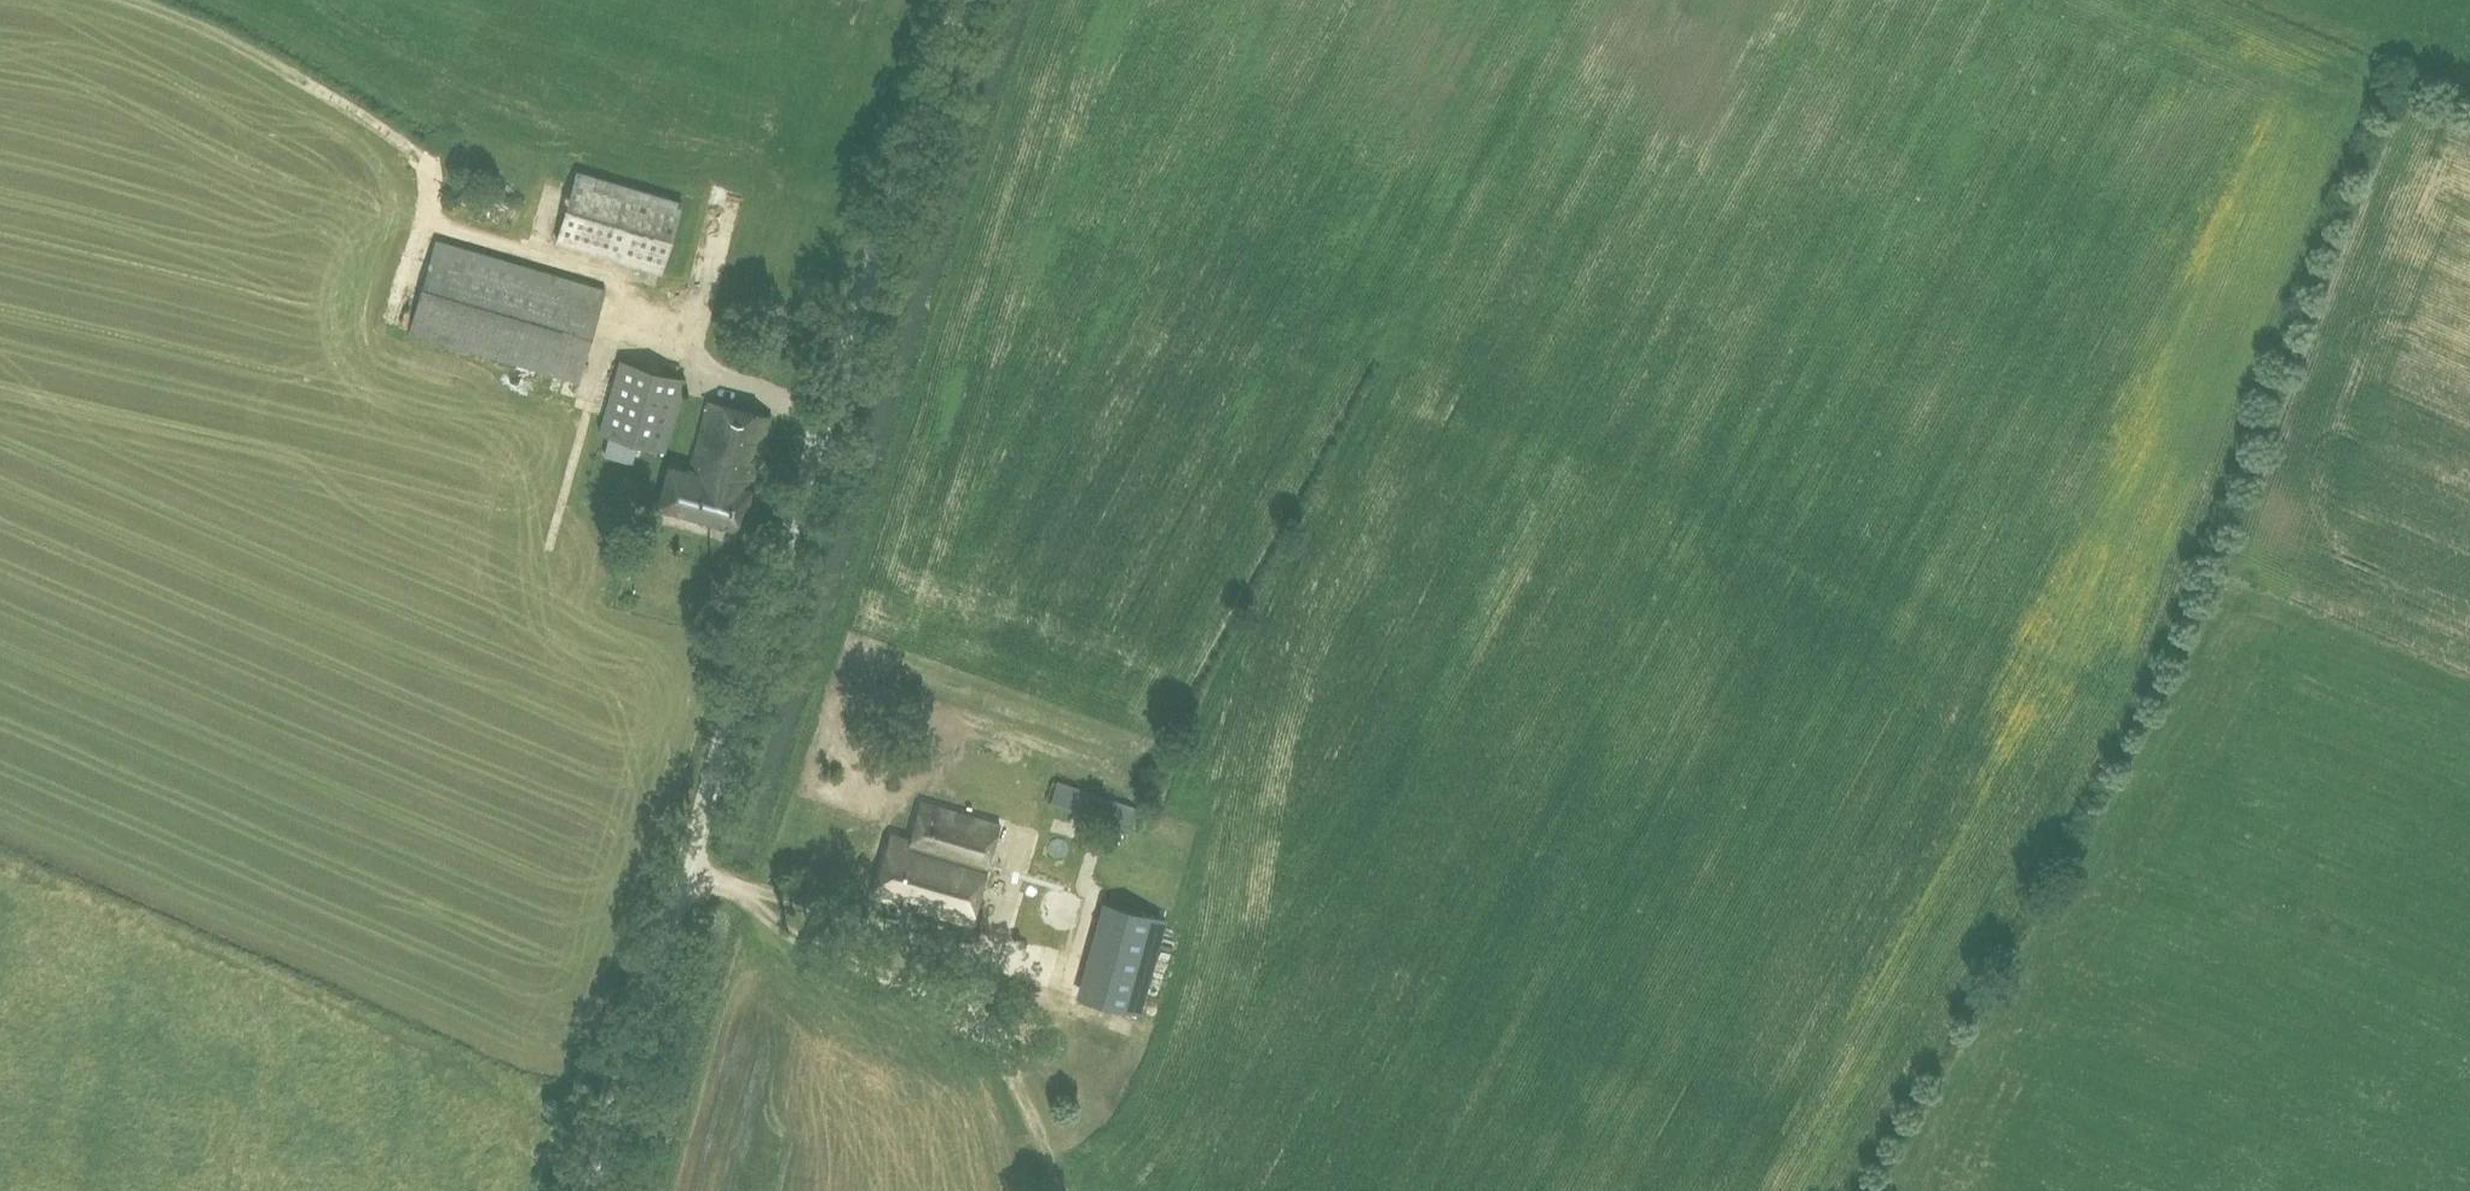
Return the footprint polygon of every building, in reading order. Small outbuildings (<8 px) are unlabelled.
[(554,240),(657,272),(679,202),(575,171),(554,240)] [(605,289),(435,240),(409,332),(578,381),(605,289)] [(598,434),(663,452),(683,380),(617,361),(598,434)] [(768,416),(706,401),(689,473),(670,467),(659,506),(741,528),(753,483),(753,482),(768,416)] [(1049,803),(1130,830),(1138,808),(1056,780),(1049,803)] [(872,894),(971,923),(1000,824),(921,800),(910,838),(891,832),(872,894)] [(1047,938),(1064,882),(1021,870),(1005,925),(1047,938)] [(1131,1003),(1150,906),(1096,895),(1078,993),(1131,1003)] [(1017,938),(1012,964),(1041,970),(1047,944),(1017,938)]
